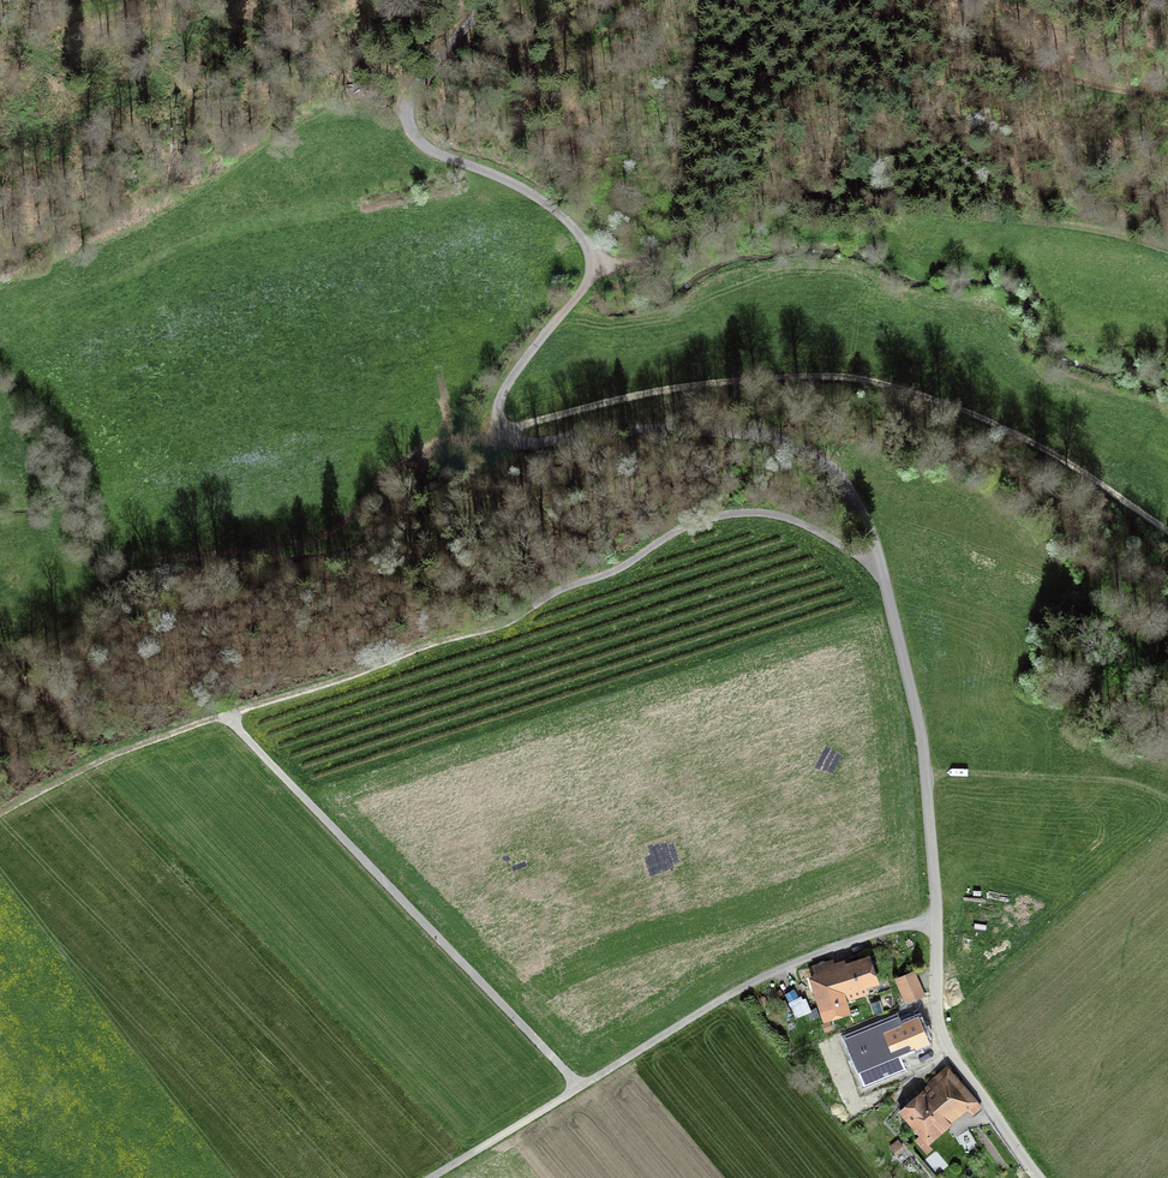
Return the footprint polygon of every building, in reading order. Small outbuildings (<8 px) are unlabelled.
[(871,953),(846,961),(845,958),(834,962),(833,958),(812,965),(815,973),(809,975),(823,1020),(851,1011),(848,1001),(869,994),(867,987),(880,983),(871,953)] [(925,995),(915,969),(895,978),(906,1003),(925,995)] [(810,992),(807,983),(796,988),(799,996),(810,992)] [(811,1009),(806,997),(790,1003),(795,1017),(807,1013),(810,1020),(820,1016),(816,1007),(811,1009)] [(872,1027),(887,1063),(931,1044),(918,1013),(903,1020),(901,1015),(872,1027)] [(833,1029),(831,1021),(822,1024),(825,1032),(833,1029)] [(984,1106),(950,1067),(948,1064),(927,1082),(929,1084),(898,1110),(919,1135),(914,1139),(927,1154),(933,1149),(928,1143),(967,1111),(972,1116),(984,1106)] [(898,1139),(889,1146),(895,1154),(904,1146),(898,1139)] [(946,1164),(936,1153),(926,1161),(936,1172),(946,1164)]
